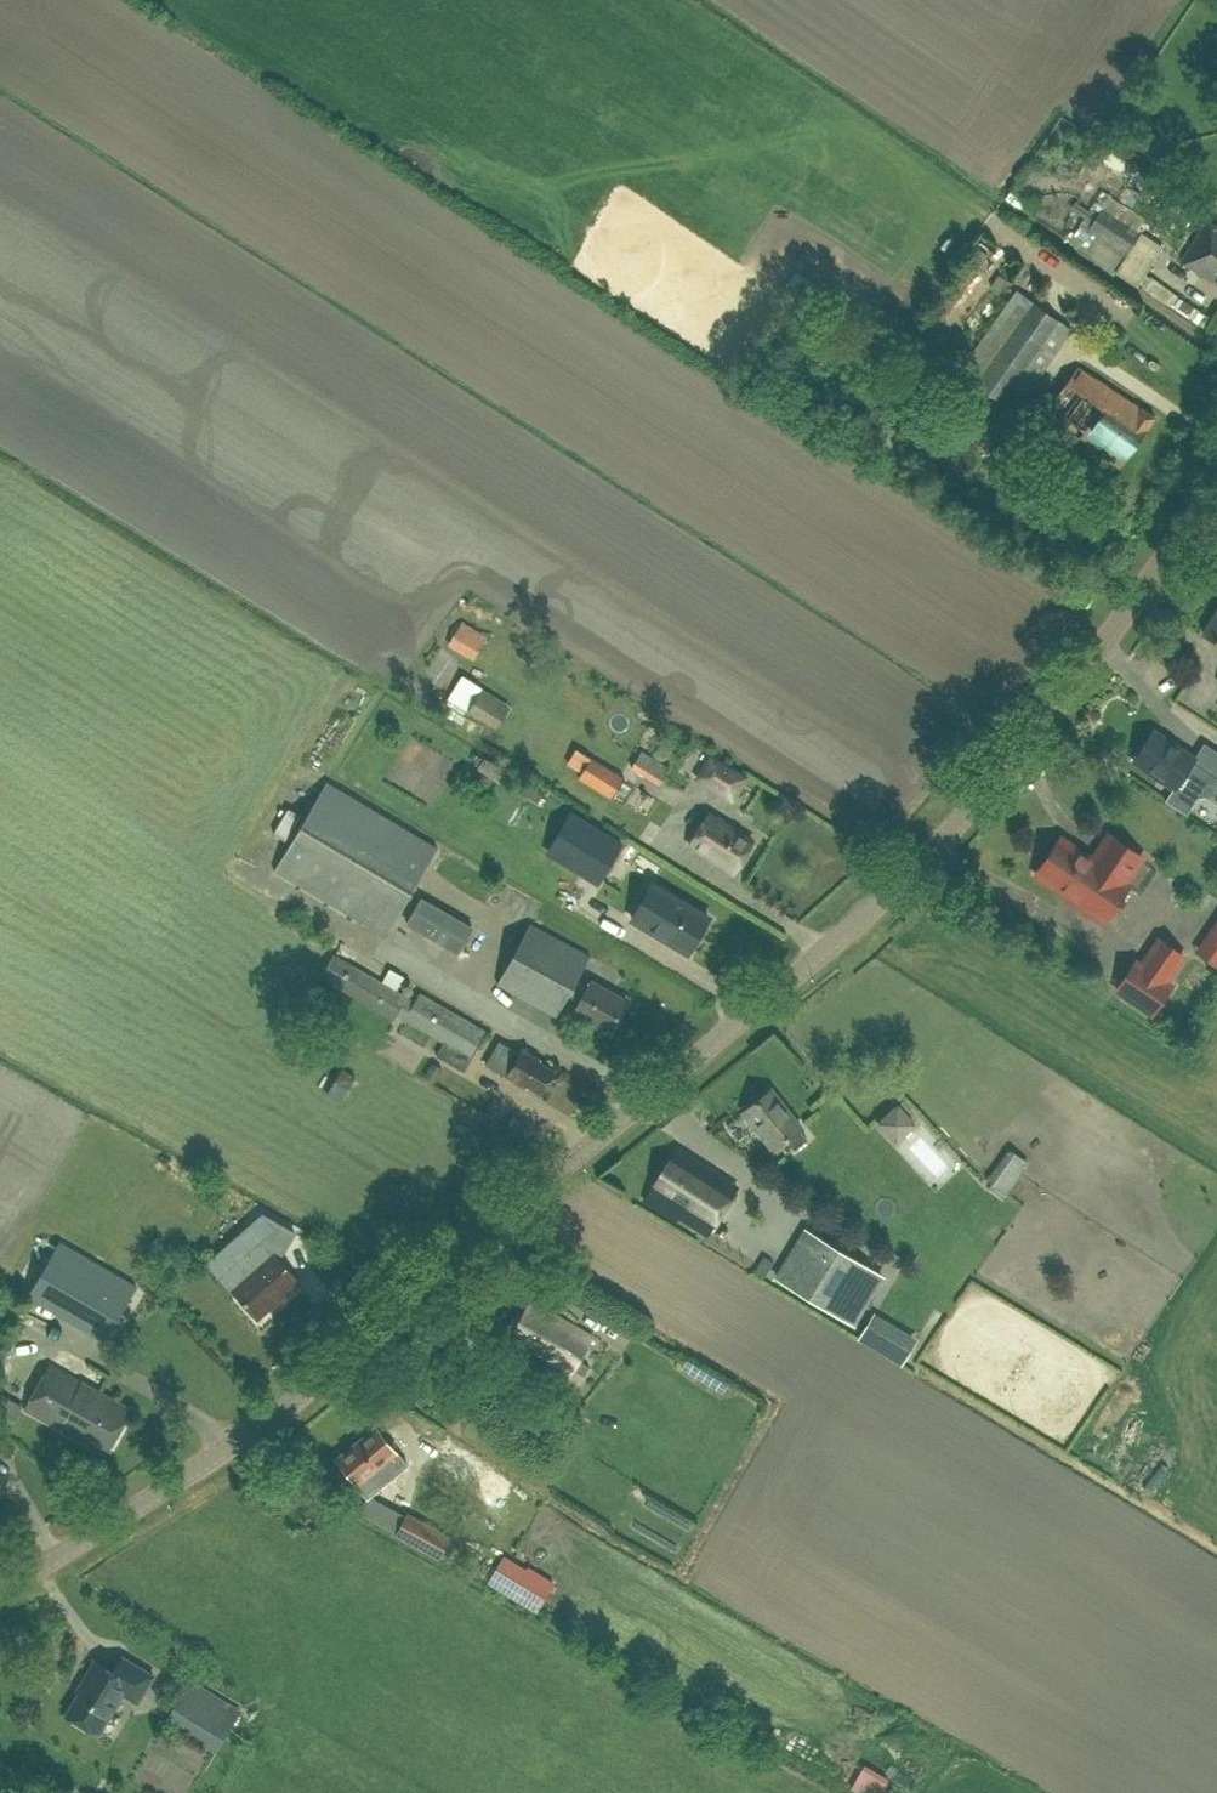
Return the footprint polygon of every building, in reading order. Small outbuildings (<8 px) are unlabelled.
[(1146,223),(1110,198),(1101,210),(1093,205),(1068,241),(1128,282),(1146,256),(1151,260),(1157,252),(1136,238),(1146,223)] [(1206,221),(1180,262),(1216,286),(1216,228),(1206,221)] [(1071,330),(1016,291),(958,374),(1013,413),(1071,330)] [(1059,385),(1040,414),(1120,467),(1156,414),(1094,372),(1077,397),(1059,385)] [(1201,633),(1216,643),(1216,608),(1201,633)] [(480,661),(495,636),(468,620),(453,646),(480,661)] [(479,692),(461,681),(450,698),(495,727),(508,706),(481,688),(479,692)] [(1152,731),(1132,761),(1173,789),(1166,801),(1186,815),(1198,798),(1205,796),(1216,778),(1203,768),(1192,761),(1193,759),(1152,731)] [(573,764),(589,772),(585,780),(618,796),(629,773),(580,750),(573,764)] [(670,768),(642,751),(631,768),(659,786),(670,768)] [(747,780),(711,756),(695,779),(732,803),(747,780)] [(437,848),(329,782),(275,871),(383,936),(437,848)] [(751,840),(707,812),(688,843),(732,871),(751,840)] [(578,813),(565,835),(586,847),(599,825),(578,813)] [(604,866),(599,874),(612,882),(635,844),(607,828),(589,857),(604,866)] [(1141,857),(1109,836),(1092,861),(1060,839),(1036,873),(1068,895),(1066,898),(1089,914),(1091,912),(1104,920),(1127,885),(1123,883),(1141,857)] [(707,918),(650,884),(631,917),(688,951),(707,918)] [(590,955),(530,923),(499,981),(558,1013),(568,994),(579,1000),(574,1010),(610,1030),(627,999),(590,979),(588,984),(577,979),(590,955)] [(1182,955),(1158,939),(1140,965),(1135,961),(1115,989),(1151,1013),(1170,985),(1164,981),(1182,955)] [(418,994),(413,1002),(332,957),(321,976),(394,1019),(395,1016),(444,1043),(436,1056),(463,1072),(486,1031),(418,994)] [(404,989),(411,976),(396,968),(389,981),(404,989)] [(520,1054),(499,1042),(486,1065),(507,1077),(506,1077),(518,1084),(519,1082),(541,1095),(555,1072),(539,1062),(540,1060),(523,1049),(520,1054)] [(334,1094),(350,1101),(356,1089),(339,1082),(334,1094)] [(801,1125),(771,1088),(743,1111),(773,1148),(787,1136),(795,1146),(806,1137),(798,1127),(801,1125)] [(730,1180),(679,1146),(647,1197),(698,1229),(730,1180)] [(1016,1153),(995,1186),(1016,1200),(1037,1167),(1016,1153)] [(254,1202),(234,1218),(260,1252),(280,1237),(254,1202)] [(880,1279),(807,1234),(779,1280),(852,1325),(880,1279)] [(146,1291),(61,1242),(29,1298),(104,1341),(112,1328),(121,1333),(130,1318),(121,1313),(127,1303),(136,1308),(146,1291)] [(299,1281),(274,1253),(258,1267),(247,1254),(222,1275),(233,1288),(232,1289),(257,1318),(299,1281)] [(593,1337),(531,1300),(509,1337),(571,1374),(593,1337)] [(874,1312),(858,1339),(902,1366),(918,1339),(874,1312)] [(132,1412),(47,1366),(22,1411),(84,1445),(88,1437),(110,1449),(132,1412)] [(0,1398),(0,1430),(7,1433),(20,1408),(0,1398)] [(408,1465),(377,1426),(336,1459),(357,1485),(368,1498),(408,1465)] [(374,1495),(367,1512),(398,1526),(405,1509),(374,1495)] [(451,1537),(407,1513),(395,1535),(439,1559),(451,1537)] [(154,1676),(123,1657),(114,1671),(95,1660),(83,1680),(86,1682),(67,1714),(99,1734),(123,1694),(138,1702),(154,1676)] [(240,1712),(190,1681),(168,1716),(174,1720),(170,1727),(195,1743),(200,1735),(219,1747),(240,1712)]
